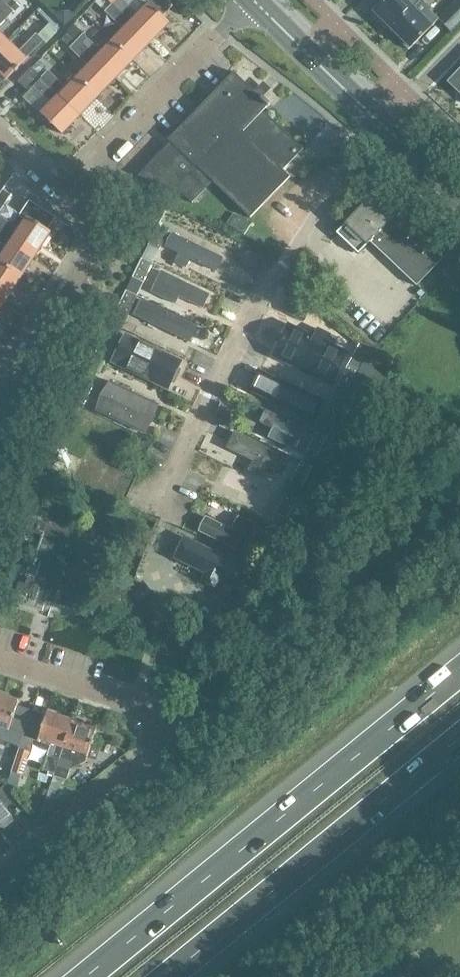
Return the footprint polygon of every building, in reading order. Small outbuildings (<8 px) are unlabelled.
[(7,5),(12,0),(0,0),(0,12),(7,5)] [(14,0),(12,0),(7,5),(14,12),(15,12),(20,6),(14,0)] [(149,43),(167,25),(146,5),(138,14),(123,0),(105,0),(111,5),(110,6),(149,43)] [(392,29),(422,0),(406,0),(405,1),(404,0),(385,0),(374,11),(371,14),(381,23),(383,21),(392,29)] [(428,6),(434,0),(422,0),(392,29),(402,39),(400,42),(408,50),(411,47),(411,48),(432,27),(422,17),(431,9),(428,6)] [(451,8),(459,17),(459,0),(451,8)] [(14,12),(7,5),(0,12),(0,26),(14,12)] [(149,43),(110,6),(105,12),(123,29),(111,42),(132,62),(149,43)] [(50,24),(39,35),(44,41),(46,44),(58,32),(50,24)] [(66,34),(114,80),(132,62),(111,42),(101,52),(76,27),(69,34),(68,32),(66,34)] [(137,63),(61,144),(71,153),(176,41),(166,31),(137,62),(137,63)] [(6,42),(0,48),(0,76),(5,81),(25,61),(44,41),(39,35),(37,34),(17,54),(8,45),(6,42)] [(76,78),(96,98),(114,80),(66,34),(61,40),(88,66),(76,78)] [(54,39),(43,50),(51,58),(62,47),(54,39)] [(96,98),(76,78),(66,88),(48,71),(47,72),(37,62),(32,68),(32,67),(30,69),(79,117),(96,98)] [(79,117),(30,69),(18,82),(29,92),(34,86),(52,104),(40,115),(61,135),(79,117)] [(447,82),(459,95),(459,69),(447,82)] [(192,204),(213,182),(250,218),(289,178),(282,172),(303,150),(263,112),(269,107),(234,73),(168,141),(171,144),(139,177),(172,194),(177,189),(192,204)] [(379,189),(337,234),(359,255),(370,242),(417,287),(444,258),(397,214),(401,210),(379,189)] [(0,194),(0,203),(5,206),(11,195),(3,190),(0,194)] [(37,258),(52,236),(46,233),(56,218),(30,200),(19,216),(27,222),(21,230),(0,216),(0,233),(37,258)] [(237,230),(244,235),(251,225),(243,220),(237,230)] [(168,232),(157,227),(148,246),(159,251),(168,232)] [(0,233),(0,243),(8,249),(0,261),(0,263),(23,279),(37,258),(0,233)] [(192,261),(217,273),(223,260),(173,236),(166,249),(178,255),(174,264),(187,270),(192,261)] [(153,264),(142,259),(132,278),(144,283),(153,264)] [(0,263),(0,293),(9,299),(23,279),(0,263)] [(210,295),(162,272),(151,292),(175,304),(179,296),(204,308),(210,295)] [(137,297),(126,291),(117,311),(128,316),(137,297)] [(0,293),(0,313),(9,299),(0,293)] [(191,346),(200,328),(143,300),(134,318),(191,346)] [(184,304),(181,313),(203,320),(206,311),(184,304)] [(328,343),(314,336),(287,323),(271,357),(332,386),(348,352),(328,343)] [(183,362),(125,334),(111,363),(169,391),(183,362)] [(197,355),(212,360),(217,346),(202,341),(197,355)] [(363,362),(360,370),(359,370),(352,385),(372,392),(377,393),(381,394),(383,389),(389,375),(363,362)] [(350,389),(352,385),(359,370),(360,370),(349,364),(348,365),(340,383),(348,388),(350,389)] [(309,421),(318,403),(269,379),(260,396),(309,421)] [(94,386),(83,381),(73,400),(73,401),(84,406),(94,386)] [(96,410),(145,433),(160,405),(110,381),(96,410)] [(372,392),(352,385),(350,389),(348,388),(341,402),(344,403),(342,406),(352,411),(353,408),(363,413),(372,392)] [(323,417),(334,423),(337,417),(342,407),(344,403),(341,402),(333,398),(323,417)] [(294,449),(304,430),(256,405),(246,424),(294,449)] [(360,419),(363,413),(353,408),(352,411),(342,406),(342,407),(337,417),(334,423),(346,427),(352,415),(360,419)] [(317,430),(308,450),(319,455),(328,435),(317,430)] [(291,460),(235,432),(226,451),(253,464),(249,470),(266,478),(268,470),(284,477),(291,460)] [(204,451),(201,464),(216,467),(219,454),(204,451)] [(19,458),(10,453),(2,468),(11,473),(19,458)] [(301,462),(292,482),(303,488),(312,468),(301,462)] [(260,512),(270,490),(227,470),(221,484),(249,498),(246,505),(260,512)] [(286,495),(276,515),(287,520),(297,500),(286,495)] [(245,554),(259,526),(239,517),(232,530),(207,517),(200,531),(245,554)] [(25,585),(19,583),(17,592),(76,611),(99,541),(31,519),(26,532),(41,537),(25,585)] [(270,527),(261,547),(272,552),(281,533),(270,527)] [(238,581),(248,560),(186,532),(176,553),(238,581)] [(143,582),(130,591),(138,602),(151,593),(143,582)] [(25,731),(32,711),(17,706),(19,702),(7,698),(6,700),(0,698),(0,729),(9,732),(9,730),(24,735),(25,731)] [(62,750),(72,720),(48,712),(40,735),(25,731),(24,735),(11,772),(24,776),(32,753),(30,753),(32,747),(48,752),(47,756),(48,757),(43,770),(54,774),(62,750)] [(72,720),(62,750),(54,774),(53,776),(67,781),(71,770),(86,762),(87,758),(88,758),(97,728),(72,720)] [(0,831),(10,823),(9,818),(3,810),(15,801),(6,789),(0,794),(0,831)] [(47,796),(39,823),(65,803),(47,796)] [(374,976),(399,976),(377,969),(374,976)]
